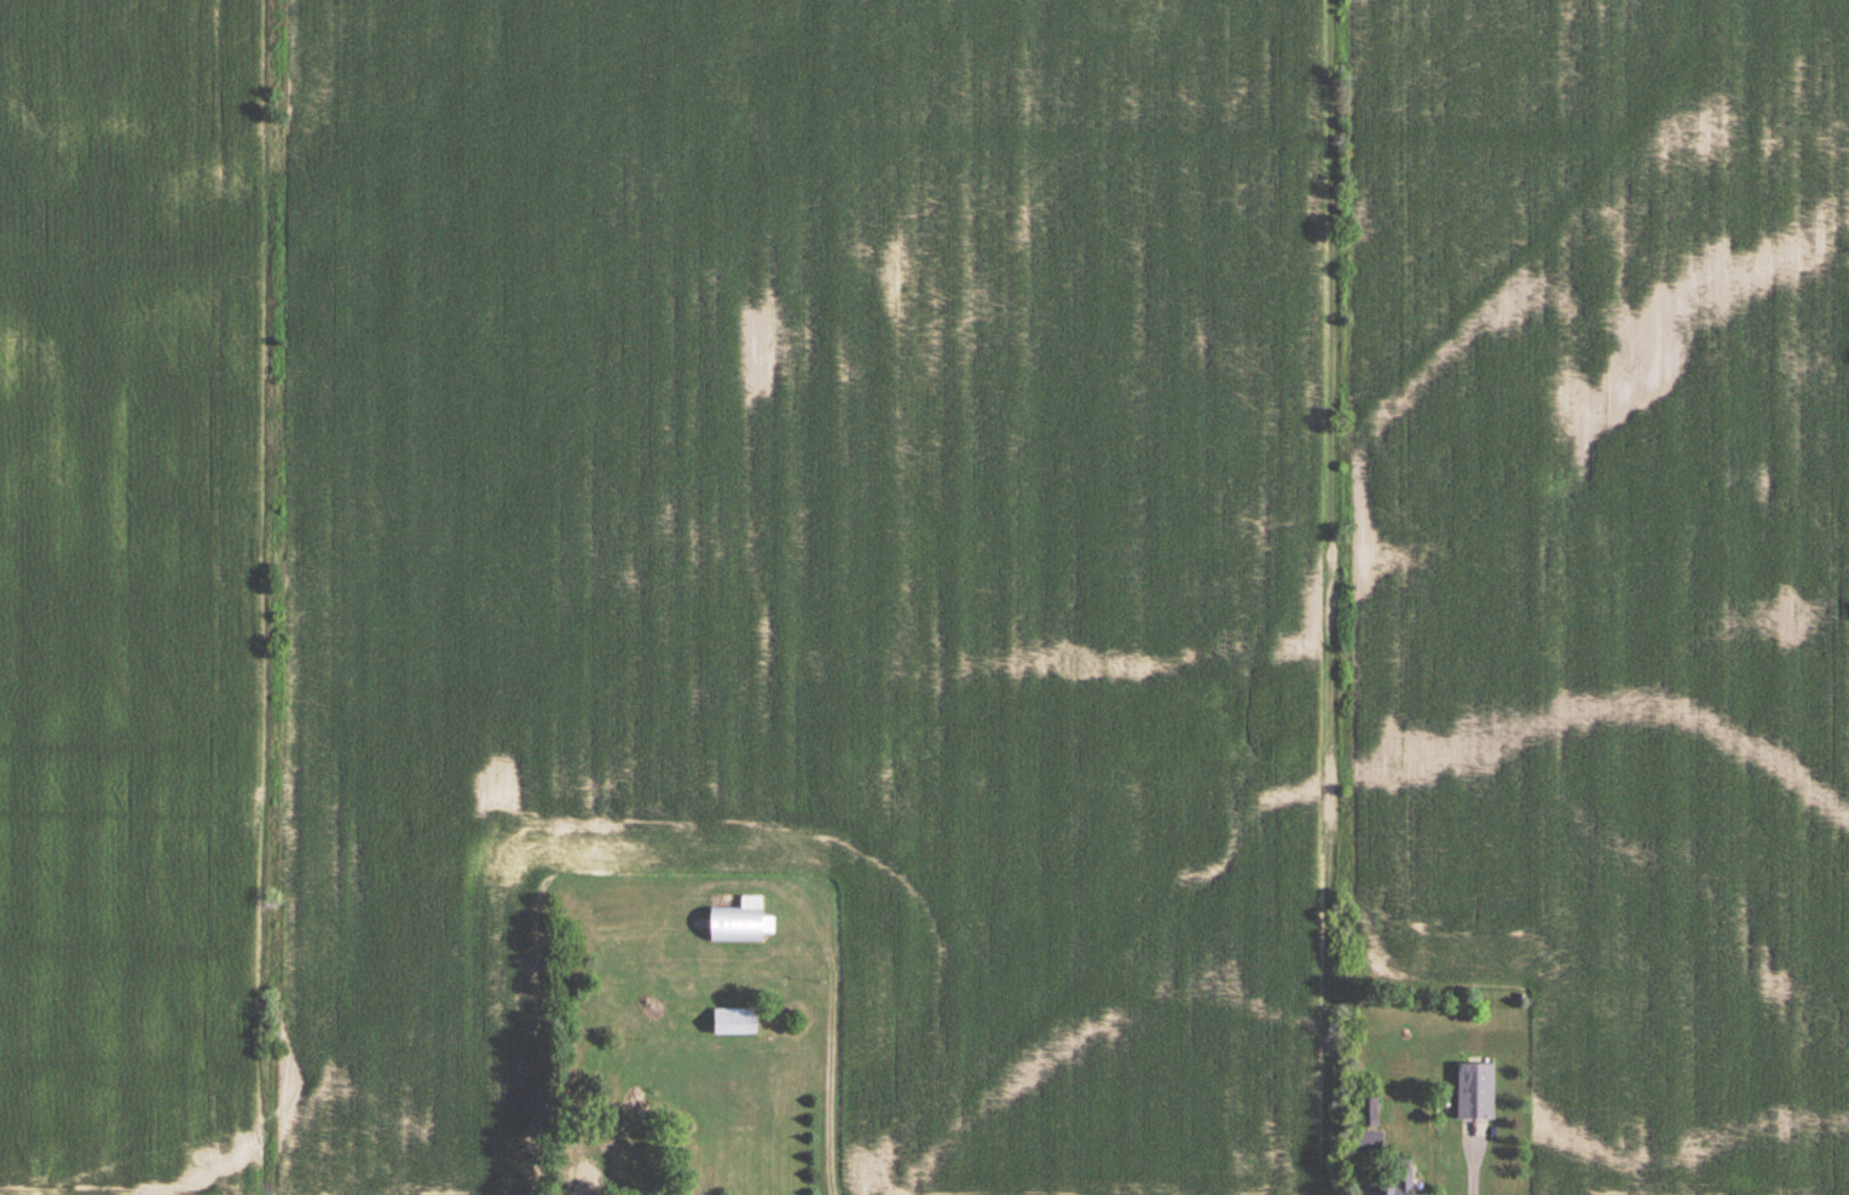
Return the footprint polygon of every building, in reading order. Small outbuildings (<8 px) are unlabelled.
[(742,909),(710,909),(709,943),(763,944),(763,935),(776,935),(776,917),(763,917),(763,898),(742,898),(742,909)] [(758,1035),(758,1010),(715,1010),(715,1035),(758,1035)] [(1458,1065),(1458,1120),(1494,1120),(1494,1065),(1458,1065)] [(597,1139),(570,1139),(570,1194),(596,1194),(597,1139)] [(1390,1194),(1412,1194),(1412,1176),(1390,1176),(1390,1194)]
